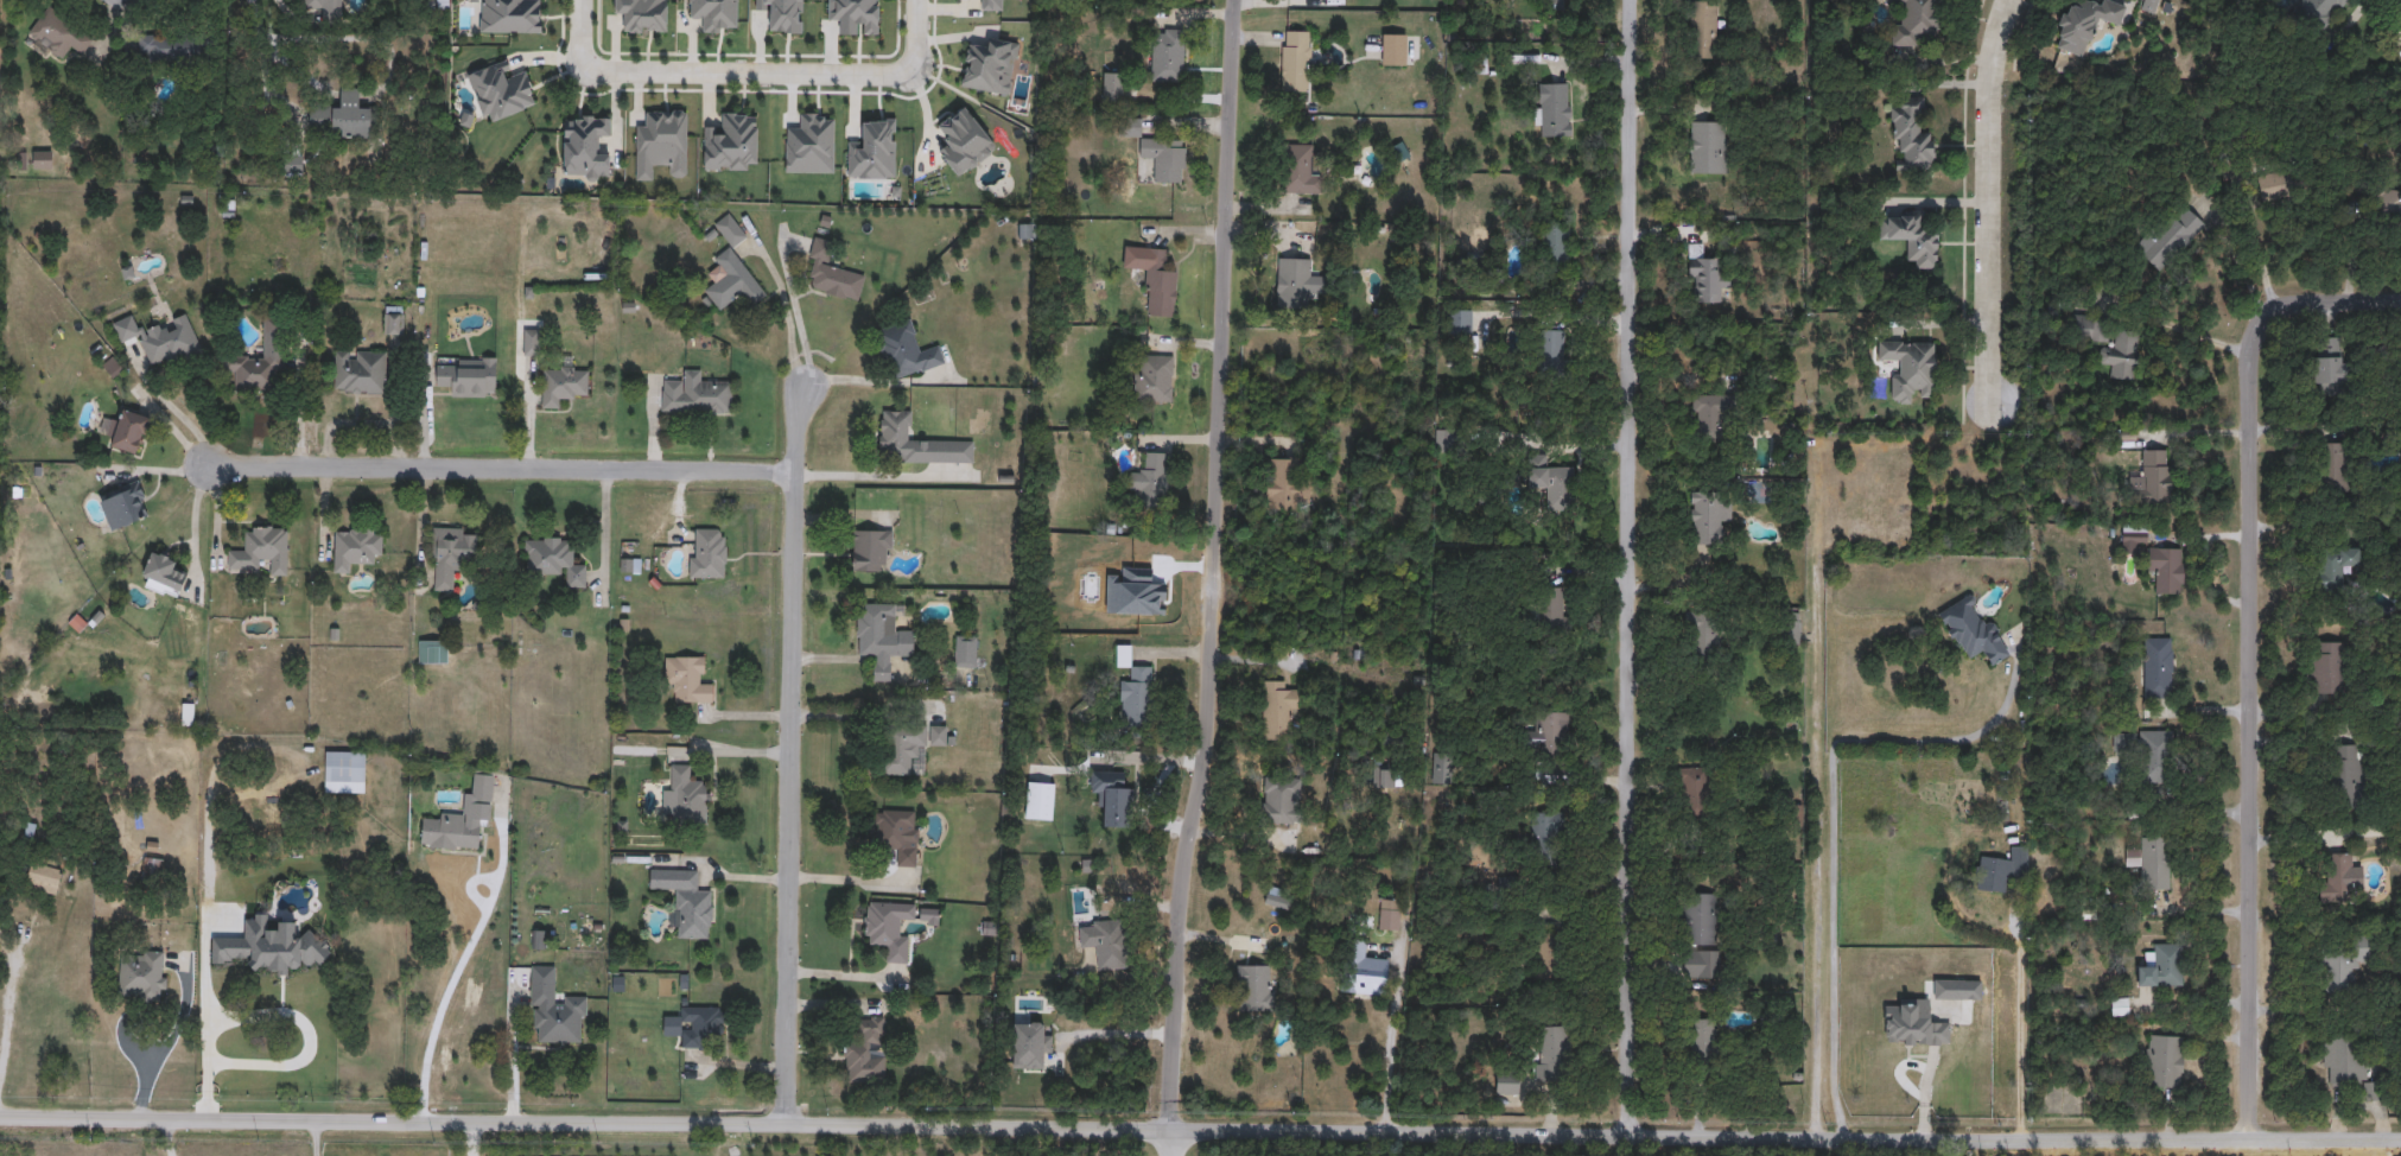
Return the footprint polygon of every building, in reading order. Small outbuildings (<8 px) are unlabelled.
[(305,8),(305,0),(341,0),(341,23),(320,23),(320,8),(305,8)] [(690,18),(690,0),(737,0),(737,30),(701,30),(701,18),(690,18)] [(982,8),(982,0),(1006,0),(1006,8),(982,8)] [(1884,4),(1884,0),(1936,0),(1936,45),(1891,44),(1891,24),(1900,24),(1900,4),(1884,4)] [(2053,46),(2068,0),(2086,0),(2098,4),(2099,0),(2111,0),(2126,5),(2119,26),(2097,19),(2084,57),(2053,46)] [(2294,11),(2303,0),(2348,0),(2323,32),(2294,11)] [(1690,1),(1716,1),(1716,58),(1690,58),(1690,1)] [(71,46),(63,58),(27,33),(47,4),(95,36),(82,55),(71,46)] [(1182,81),(1148,81),(1148,28),(1182,28),(1182,81)] [(1309,90),(1282,90),(1283,30),(1309,30),(1309,90)] [(139,59),(139,34),(207,34),(207,59),(139,59)] [(1103,100),(1103,72),(1123,72),(1123,100),(1103,100)] [(1570,82),(1570,135),(1537,135),(1537,82),(1570,82)] [(360,87),(360,107),(373,107),(373,136),(332,136),(332,128),(310,128),(310,104),(341,104),(341,87),(360,87)] [(1893,107),(1900,107),(1899,97),(1922,96),(1923,133),(1932,133),(1932,171),(1894,171),(1893,107)] [(748,169),(704,169),(704,123),(719,123),(719,112),(757,112),(757,163),(748,163),(748,169)] [(565,115),(609,116),(609,140),(598,140),(598,152),(609,153),(608,174),(564,173),(565,115)] [(1117,135),(1117,116),(1141,116),(1141,135),(1117,135)] [(1722,121),(1722,165),(1690,165),(1690,121),(1722,121)] [(1184,138),(1184,178),(1152,178),(1152,159),(1139,159),(1139,138),(1184,138)] [(1282,192),(1282,142),(1311,142),(1311,167),(1321,167),(1321,192),(1282,192)] [(32,167),(32,150),(51,150),(51,167),(32,167)] [(301,154),(301,172),(286,172),(286,154),(301,154)] [(2375,189),(2400,189),(2400,217),(2375,217),(2375,189)] [(2134,246),(2180,199),(2205,224),(2159,271),(2134,246)] [(1937,267),(1914,267),(1914,260),(1906,260),(1906,240),(1879,240),(1879,217),(1900,217),(1900,210),(1924,210),(1925,231),(1936,231),(1937,267)] [(1569,262),(1543,262),(1543,223),(1569,223),(1569,262)] [(859,300),(805,287),(818,235),(833,240),(827,265),(865,274),(859,300)] [(1690,303),(1689,243),(1703,243),(1703,256),(1717,256),(1719,301),(1690,303)] [(703,286),(711,280),(707,275),(718,268),(711,259),(730,244),(767,294),(749,307),(742,297),(720,311),(703,286)] [(1176,269),(1175,315),(1148,315),(1148,268),(1123,268),(1124,246),(1167,247),(1165,269),(1176,269)] [(1282,299),(1282,256),(1306,256),(1306,299),(1282,299)] [(402,305),(402,334),(383,334),(383,305),(402,305)] [(1452,332),(1452,309),(1471,309),(1471,332),(1452,332)] [(138,331),(166,320),(188,313),(201,350),(151,368),(138,331)] [(235,389),(235,369),(223,369),(223,355),(263,355),(263,315),(284,315),(284,389),(235,389)] [(888,380),(874,329),(912,318),(919,345),(938,339),(945,363),(888,380)] [(523,355),(523,328),(540,328),(540,355),(523,355)] [(1563,329),(1563,368),(1536,368),(1536,329),(1563,329)] [(2109,377),(2110,364),(2098,362),(2100,347),(2114,349),(2115,334),(2139,336),(2133,380),(2109,377)] [(2314,394),(2313,337),(2343,337),(2344,394),(2314,394)] [(1933,393),(1912,393),(1912,404),(1891,402),(1892,364),(1876,363),(1878,339),(1935,342),(1933,393)] [(335,392),(335,349),(386,349),(386,392),(335,392)] [(1171,401),(1135,401),(1135,354),(1171,354),(1171,401)] [(436,363),(458,363),(458,356),(496,356),(496,396),(449,396),(449,385),(436,385),(436,363)] [(542,366),(589,366),(589,394),(566,394),(566,407),(542,407),(542,366)] [(661,413),(661,379),(684,380),(684,368),(705,369),(704,380),(732,381),(731,414),(661,413)] [(1722,394),(1722,439),(1692,439),(1692,394),(1722,394)] [(151,417),(139,455),(106,444),(117,406),(151,417)] [(973,462),(889,461),(889,451),(878,451),(879,408),(913,409),(912,438),(973,438),(973,462)] [(2349,442),(2349,493),(2321,493),(2321,442),(2349,442)] [(1130,506),(1129,469),(1143,469),(1142,451),(1167,451),(1168,504),(1130,506)] [(2129,477),(2141,477),(2141,451),(2168,451),(2168,504),(2129,504),(2129,477)] [(1548,453),(1548,465),(1571,465),(1571,509),(1545,508),(1546,487),(1529,487),(1529,453),(1548,453)] [(1266,458),(1297,458),(1297,481),(1309,481),(1309,506),(1266,504),(1266,458)] [(112,531),(96,496),(138,479),(152,513),(112,531)] [(1729,521),(1721,521),(1721,545),(1690,544),(1691,490),(1729,491),(1729,521)] [(258,571),(228,570),(228,548),(241,548),(241,535),(250,535),(250,525),(287,525),(287,573),(267,573),(267,564),(258,564),(258,571)] [(432,589),(432,527),(476,527),(476,554),(466,554),(466,565),(453,565),(453,589),(432,589)] [(719,576),(692,576),(692,527),(719,527),(719,576)] [(335,528),(381,528),(381,560),(357,560),(357,571),(335,571),(335,528)] [(891,528),(891,559),(882,559),(882,571),(852,571),(852,528),(891,528)] [(2145,529),(2146,540),(2123,542),(2122,532),(2145,529)] [(563,573),(523,573),(523,536),(574,536),(574,563),(585,563),(586,586),(563,586),(563,573)] [(139,583),(154,547),(178,558),(173,569),(186,574),(176,598),(139,583)] [(2147,571),(2147,548),(2180,548),(2180,593),(2155,593),(2155,571),(2147,571)] [(2344,587),(2318,587),(2318,548),(2357,548),(2357,565),(2344,565),(2344,587)] [(1565,630),(1530,630),(1530,590),(1565,590),(1565,630)] [(1964,660),(1937,611),(1970,593),(2006,656),(1990,665),(1982,650),(1964,660)] [(874,680),(874,654),(856,654),(856,603),(895,602),(895,628),(915,628),(915,654),(891,655),(891,680),(874,680)] [(1716,656),(1685,656),(1685,612),(1716,612),(1716,656)] [(954,666),(954,635),(977,635),(977,666),(954,666)] [(2172,697),(2143,697),(2143,637),(2172,637),(2172,697)] [(2343,641),(2343,692),(2311,692),(2311,641),(2343,641)] [(1150,665),(1150,724),(1120,724),(1120,679),(1130,679),(1130,666),(1116,666),(1116,643),(1130,643),(1130,665),(1150,665)] [(677,701),(677,688),(665,688),(665,655),(701,655),(701,678),(712,678),(712,701),(677,701)] [(1263,738),(1263,679),(1285,679),(1285,690),(1295,690),(1295,738),(1263,738)] [(1536,763),(1536,711),(1567,711),(1567,763),(1536,763)] [(881,774),(881,724),(947,725),(946,744),(926,744),(925,774),(881,774)] [(1406,729),(1406,745),(1385,747),(1384,730),(1406,729)] [(2170,779),(2138,779),(2138,730),(2170,730),(2170,779)] [(2335,806),(2333,744),(2361,744),(2362,805),(2335,806)] [(366,751),(364,793),(324,792),(326,749),(366,751)] [(106,768),(94,768),(94,751),(106,751),(106,768)] [(1433,782),(1433,752),(1452,752),(1452,782),(1433,782)] [(709,822),(671,822),(671,763),(694,763),(694,777),(709,777),(709,822)] [(1374,787),(1374,764),(1393,764),(1393,787),(1374,787)] [(1708,767),(1709,820),(1679,821),(1678,767),(1708,767)] [(1129,770),(1129,825),(1100,825),(1100,770),(1129,770)] [(471,799),(475,773),(494,775),(491,801),(471,799)] [(1265,821),(1265,775),(1295,775),(1295,821),(1265,821)] [(1027,818),(1027,781),(1055,782),(1055,819),(1027,818)] [(872,808),(919,808),(919,865),(895,865),(896,847),(872,847),(872,808)] [(1563,811),(1563,856),(1533,856),(1533,811),(1563,811)] [(419,845),(421,819),(434,820),(436,812),(482,815),(478,851),(419,845)] [(2140,889),(2140,836),(2167,836),(2167,889),(2140,889)] [(2028,846),(2026,878),(2003,877),(2003,890),(1978,889),(1980,857),(2009,859),(2011,845),(2028,846)] [(2325,853),(2351,853),(2351,865),(2361,865),(2361,889),(2350,889),(2350,901),(2325,901),(2325,853)] [(159,887),(139,883),(145,855),(165,859),(159,887)] [(55,895),(24,884),(32,859),(63,870),(55,895)] [(700,869),(700,890),(712,890),(711,938),(677,936),(677,927),(673,926),(673,891),(649,891),(649,868),(700,869)] [(1681,944),(1681,894),(1714,894),(1714,944),(1681,944)] [(1399,929),(1379,928),(1380,897),(1400,898),(1399,929)] [(909,963),(887,961),(887,947),(865,947),(866,900),(915,901),(915,919),(901,919),(901,936),(909,936),(909,963)] [(1080,947),(1079,922),(1123,920),(1125,967),(1097,968),(1095,946),(1080,947)] [(1562,933),(1562,976),(1532,976),(1532,933),(1562,933)] [(2371,935),(2371,963),(2354,963),(2354,992),(2321,992),(2321,935),(2371,935)] [(1365,944),(1365,958),(1387,958),(1387,993),(1345,992),(1345,944),(1365,944)] [(2136,965),(2148,965),(2148,944),(2180,944),(2180,985),(2136,985),(2136,965)] [(117,999),(119,959),(139,960),(140,949),(166,949),(165,1001),(117,999)] [(1683,949),(1715,949),(1715,977),(1683,977),(1683,949)] [(555,964),(555,995),(586,995),(586,1042),(539,1042),(539,1030),(531,1030),(531,964),(555,964)] [(1269,964),(1270,1010),(1239,1010),(1238,964),(1269,964)] [(1962,998),(1933,998),(1933,979),(1962,979),(1962,998)] [(1949,1043),(1884,1043),(1884,1006),(1897,1006),(1897,998),(1927,998),(1927,1022),(1949,1022),(1949,1043)] [(2129,998),(2129,1015),(2110,1015),(2110,998),(2129,998)] [(724,1005),(724,1035),(714,1035),(714,1047),(680,1046),(680,1005),(724,1005)] [(844,1041),(856,1041),(856,1016),(885,1016),(885,1041),(875,1041),(875,1054),(885,1054),(885,1081),(844,1081),(844,1041)] [(1690,1076),(1688,1020),(1714,1018),(1716,1075),(1690,1076)] [(1049,1021),(1049,1068),(1012,1068),(1012,1021),(1049,1021)] [(1567,1025),(1567,1080),(1537,1080),(1537,1025),(1567,1025)] [(2183,1035),(2181,1086),(2147,1086),(2147,1035),(2183,1035)] [(2364,1082),(2325,1082),(2325,1036),(2364,1036),(2364,1082)] [(1519,1094),(1495,1094),(1495,1073),(1519,1073),(1519,1094)]
